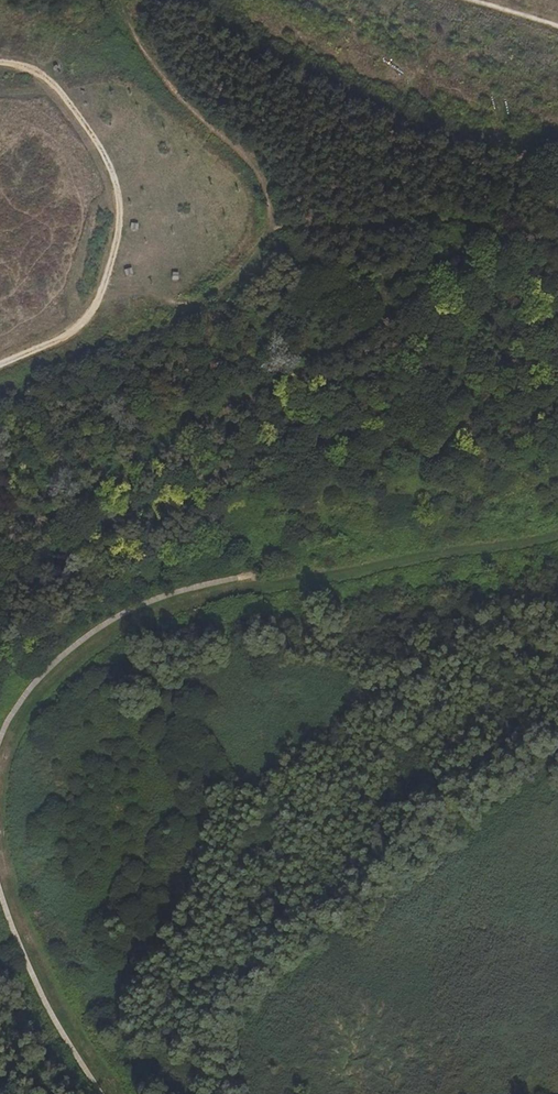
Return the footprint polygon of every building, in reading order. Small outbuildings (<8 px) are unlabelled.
[(141,236),(143,221),(132,219),(130,234),(141,236)]
